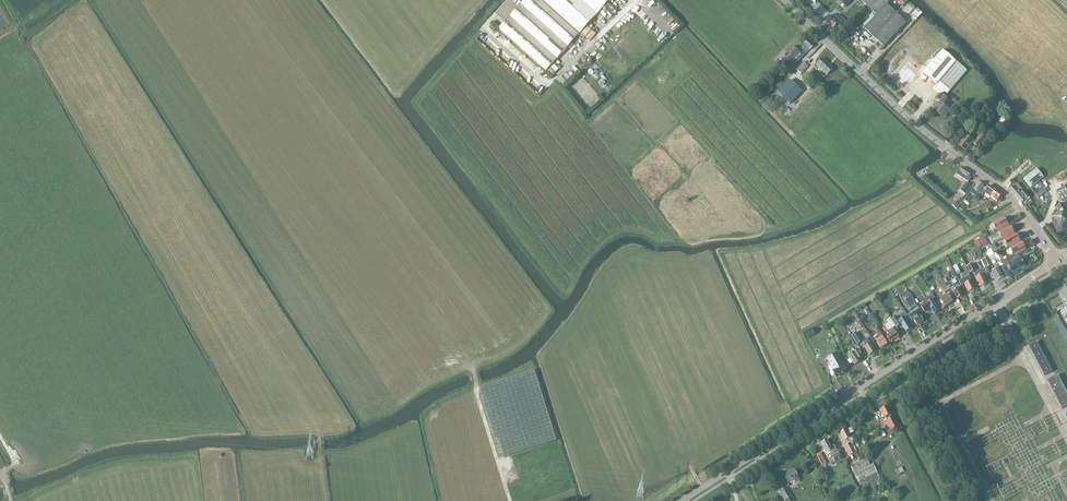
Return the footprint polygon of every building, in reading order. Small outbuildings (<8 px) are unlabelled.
[(541,0),(524,0),(498,28),(546,71),(579,34),(541,0)] [(579,34),(610,0),(541,0),(579,34)] [(862,2),(877,16),(887,5),(892,0),(864,0),(862,2)] [(906,23),(887,5),(877,16),(865,29),(884,47),(906,23)] [(913,16),(911,19),(915,22),(920,14),(915,10),(911,15),(913,16)] [(843,22),(840,20),(834,15),(828,22),(834,28),(837,23),(840,26),(843,22)] [(582,32),(589,40),(595,34),(588,26),(582,32)] [(851,31),(849,33),(856,40),(860,36),(856,32),(854,34),(851,31)] [(797,51),(803,57),(813,46),(808,41),(797,51)] [(793,47),(781,60),(790,69),(803,57),(797,51),(793,47)] [(591,49),(585,54),(588,57),(594,52),(591,49)] [(943,50),(923,73),(936,85),(956,62),(943,50)] [(827,75),(833,69),(822,58),(816,65),(822,70),(820,73),(822,75),(825,73),(827,75)] [(908,68),(899,78),(907,85),(921,70),(909,60),(904,65),(908,68)] [(801,74),(808,66),(804,61),(796,69),(801,74)] [(936,85),(934,88),(942,95),(945,92),(947,94),(967,71),(957,62),(956,62),(936,85)] [(802,92),(790,81),(779,92),(790,104),(802,92)] [(940,101),(935,107),(937,109),(936,111),(942,116),(948,109),(942,104),(943,103),(944,104),(947,100),(942,95),(939,99),(940,101)] [(1001,114),(997,117),(1001,124),(1006,120),(1001,114)] [(982,132),(975,141),(972,138),(970,140),(966,136),(959,145),(966,151),(972,143),(979,149),(983,145),(982,144),(988,137),(993,132),(988,127),(983,133),(982,132)] [(959,171),(957,174),(963,178),(968,182),(971,177),(969,176),(971,173),(963,167),(961,170),(960,172),(959,171)] [(1037,168),(1024,179),(1031,188),(1044,177),(1037,168)] [(974,189),(980,193),(985,187),(979,182),(974,189)] [(1020,192),(1023,189),(1017,183),(1010,190),(1017,198),(1022,203),(1025,200),(1026,202),(1031,198),(1025,191),(1022,194),(1020,192)] [(962,187),(960,190),(965,195),(971,187),(968,184),(964,189),(962,187)] [(985,187),(980,193),(983,196),(986,190),(993,195),(991,198),(997,201),(1001,195),(989,186),(987,189),(985,187)] [(1057,207),(1059,212),(1050,217),(1053,221),(1052,222),(1059,234),(1066,230),(1066,190),(1065,187),(1057,192),(1062,202),(1064,201),(1065,202),(1057,207)] [(1009,225),(1006,220),(1005,221),(1004,219),(1004,218),(993,224),(996,230),(997,229),(998,231),(1009,225)] [(1015,233),(1012,228),(1011,228),(1012,229),(1011,229),(1009,227),(1009,226),(998,232),(1001,238),(1003,237),(1004,239),(1015,233)] [(1015,235),(1015,234),(1004,240),(1007,246),(1008,245),(1009,247),(1020,242),(1018,236),(1017,237),(1016,237),(1015,235)] [(983,235),(979,237),(980,239),(974,242),(977,248),(981,246),(981,245),(982,244),(983,246),(987,244),(983,235)] [(1026,250),(1023,244),(1023,245),(1022,245),(1021,243),(1010,248),(1013,254),(1014,253),(1015,255),(1026,250)] [(989,266),(985,258),(981,260),(984,268),(989,266)] [(1012,272),(1013,272),(1025,266),(1021,258),(1020,258),(1014,261),(1012,258),(1007,261),(1012,272)] [(970,273),(976,269),(973,263),(967,266),(970,273)] [(1004,277),(1008,275),(1003,265),(992,271),(997,281),(1004,278),(1004,277)] [(987,273),(984,269),(984,268),(975,273),(977,278),(981,286),(983,285),(983,286),(985,285),(986,284),(988,283),(985,278),(986,278),(984,274),(987,273)] [(941,278),(936,281),(940,288),(941,287),(945,292),(949,290),(942,280),(941,278)] [(945,278),(942,280),(949,290),(951,288),(958,299),(963,296),(958,289),(961,287),(955,279),(949,283),(945,278)] [(969,292),(976,289),(972,281),(970,282),(968,278),(959,282),(962,286),(965,285),(969,292)] [(945,307),(953,302),(949,295),(948,294),(940,299),(945,307)] [(911,310),(917,306),(913,300),(908,304),(911,310)] [(933,300),(931,301),(927,303),(925,305),(924,304),(920,306),(924,312),(930,308),(935,314),(940,311),(937,307),(939,306),(938,303),(936,304),(933,300)] [(915,313),(909,317),(912,322),(914,320),(917,325),(924,321),(918,311),(915,312),(915,313)] [(895,319),(892,320),(896,326),(901,323),(906,332),(912,329),(910,326),(912,325),(907,317),(908,316),(905,312),(895,318),(895,319)] [(896,327),(892,321),(890,318),(887,320),(889,323),(886,325),(885,325),(889,331),(887,332),(888,333),(889,335),(887,337),(890,342),(899,337),(896,331),(895,332),(893,328),(896,327)] [(879,335),(874,338),(877,343),(881,349),(881,348),(882,349),(884,348),(884,347),(887,344),(884,339),(881,334),(883,333),(880,328),(879,326),(875,329),(876,331),(879,335)] [(813,329),(804,334),(806,337),(807,339),(816,334),(815,332),(813,329)] [(856,332),(852,335),(858,345),(862,342),(856,332)] [(868,338),(863,341),(865,344),(864,345),(865,347),(865,348),(870,355),(876,351),(868,338)] [(1037,342),(1029,346),(1045,376),(1053,372),(1037,342)] [(859,349),(855,352),(849,356),(851,359),(848,360),(850,364),(853,362),(855,365),(861,361),(858,356),(862,353),(859,349)] [(829,360),(832,365),(830,365),(833,370),(835,370),(836,372),(834,373),(836,378),(846,372),(844,370),(846,369),(844,365),(844,364),(842,359),(841,359),(839,355),(829,360)] [(556,440),(549,420),(534,370),(481,387),(480,394),(499,458),(556,440)] [(1047,381),(1062,409),(1066,407),(1066,392),(1058,375),(1047,381)] [(888,431),(897,427),(886,406),(885,407),(885,406),(883,407),(883,408),(880,410),(882,414),(881,414),(884,418),(886,417),(887,420),(883,422),(888,431)] [(840,433),(846,445),(844,446),(849,456),(856,452),(851,443),(855,441),(853,436),(850,438),(848,435),(854,432),(851,427),(840,433)] [(872,438),(881,433),(879,428),(869,432),(872,438)] [(834,445),(831,447),(827,440),(821,443),(826,453),(830,451),(831,453),(832,453),(834,456),(832,457),(835,463),(842,459),(839,454),(834,445)] [(822,466),(826,464),(820,453),(817,455),(822,466)] [(870,465),(867,459),(851,466),(859,482),(862,486),(879,477),(877,473),(872,464),(870,465)] [(902,467),(895,469),(897,475),(904,472),(902,467)] [(790,472),(783,475),(784,476),(782,477),(782,478),(783,481),(785,482),(786,481),(787,482),(793,480),(795,483),(796,482),(797,483),(800,482),(799,480),(798,477),(794,469),(790,471),(790,472)] [(786,487),(779,491),(784,500),(793,500),(786,487)]
